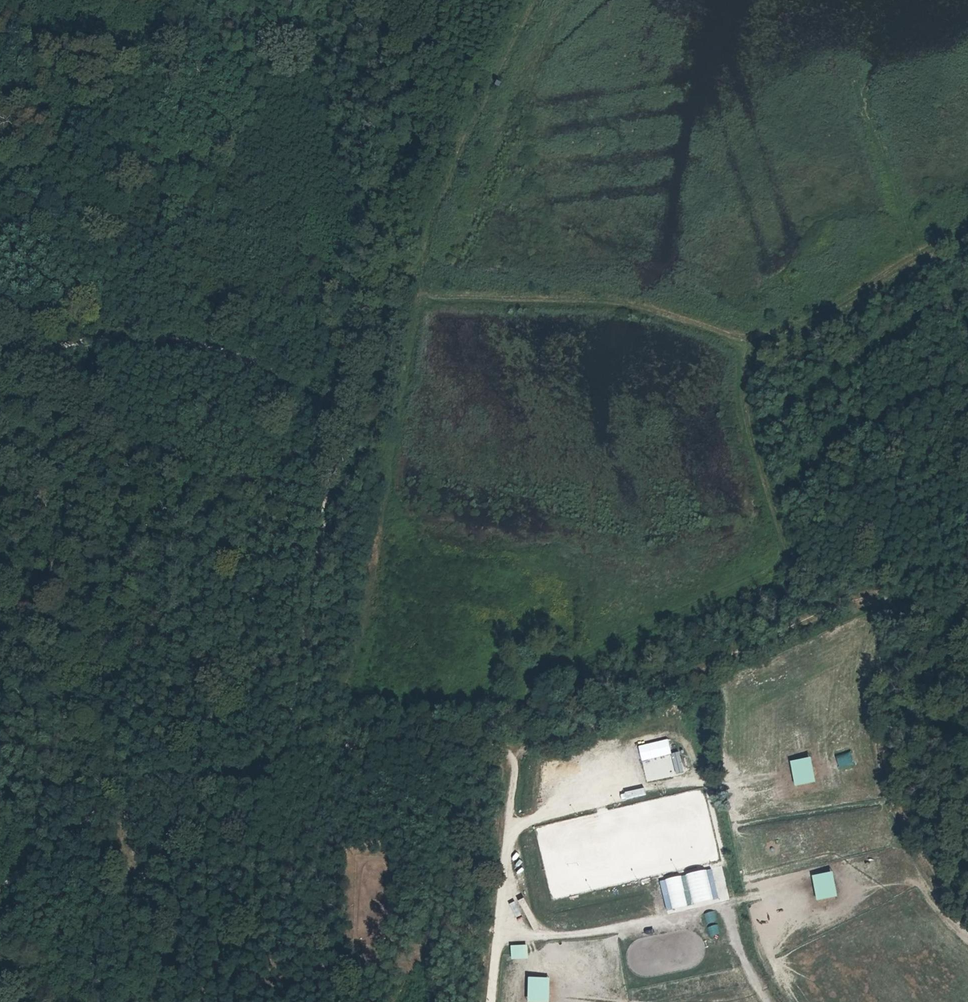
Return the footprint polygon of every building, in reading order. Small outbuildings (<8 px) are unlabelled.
[(636,745),(640,760),(670,752),(666,737),(636,745)] [(789,797),(824,791),(816,745),(781,751),(789,797)] [(641,761),(647,781),(684,772),(679,751),(641,761)] [(835,754),(837,767),(852,765),(850,752),(835,754)] [(535,824),(549,897),(642,879),(640,869),(654,866),(655,871),(717,859),(704,794),(686,798),(685,794),(535,824)] [(710,868),(660,878),(666,911),(716,900),(710,868)] [(714,910),(704,912),(706,922),(716,921),(714,910)] [(692,916),(696,928),(702,927),(698,914),(692,916)] [(717,924),(708,925),(709,935),(719,934),(717,924)] [(526,944),(509,944),(509,959),(526,958),(526,944)]
